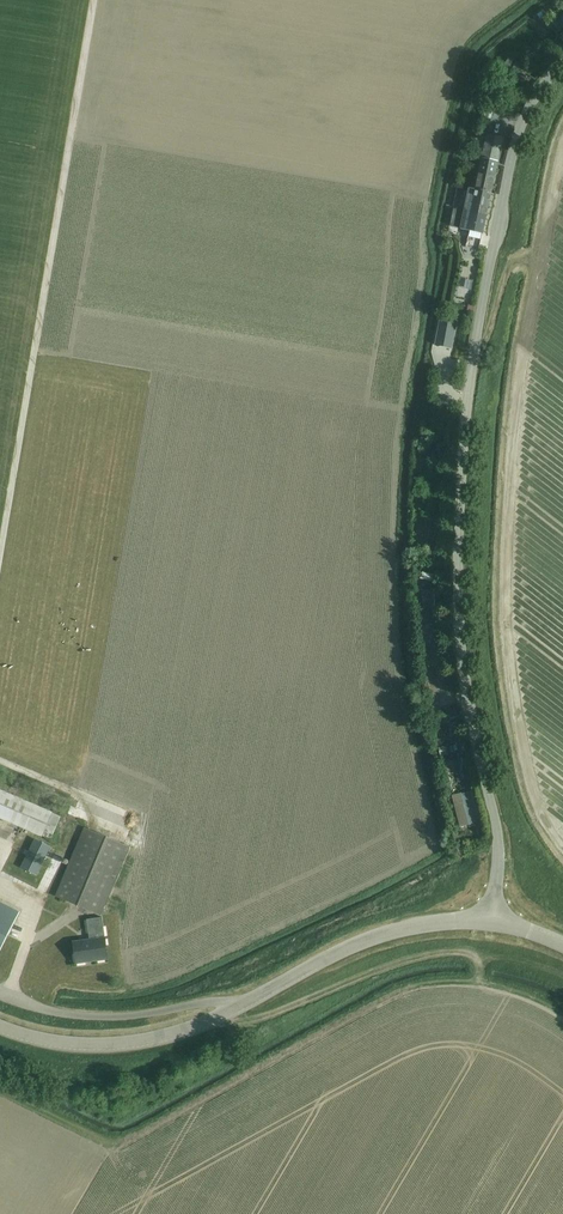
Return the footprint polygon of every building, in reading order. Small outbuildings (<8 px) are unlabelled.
[(510,58),(502,70),(501,70),(506,73),(514,60),(510,58)] [(514,77),(521,64),(517,62),(510,74),(514,77)] [(487,135),(476,189),(491,192),(496,170),(503,138),(487,135)] [(491,192),(476,189),(469,188),(461,229),(483,234),(491,192)] [(456,322),(440,319),(435,345),(452,348),(456,322)] [(458,712),(449,714),(451,720),(460,718),(458,712)] [(449,717),(434,719),(436,728),(450,727),(449,717)] [(439,747),(441,755),(448,754),(447,745),(439,747)] [(52,839),(61,817),(0,791),(0,817),(52,839)] [(100,915),(129,847),(85,828),(56,896),(100,915)] [(0,902),(0,948),(18,911),(0,902)] [(76,963),(108,959),(102,917),(87,919),(90,940),(73,942),(76,963)]
